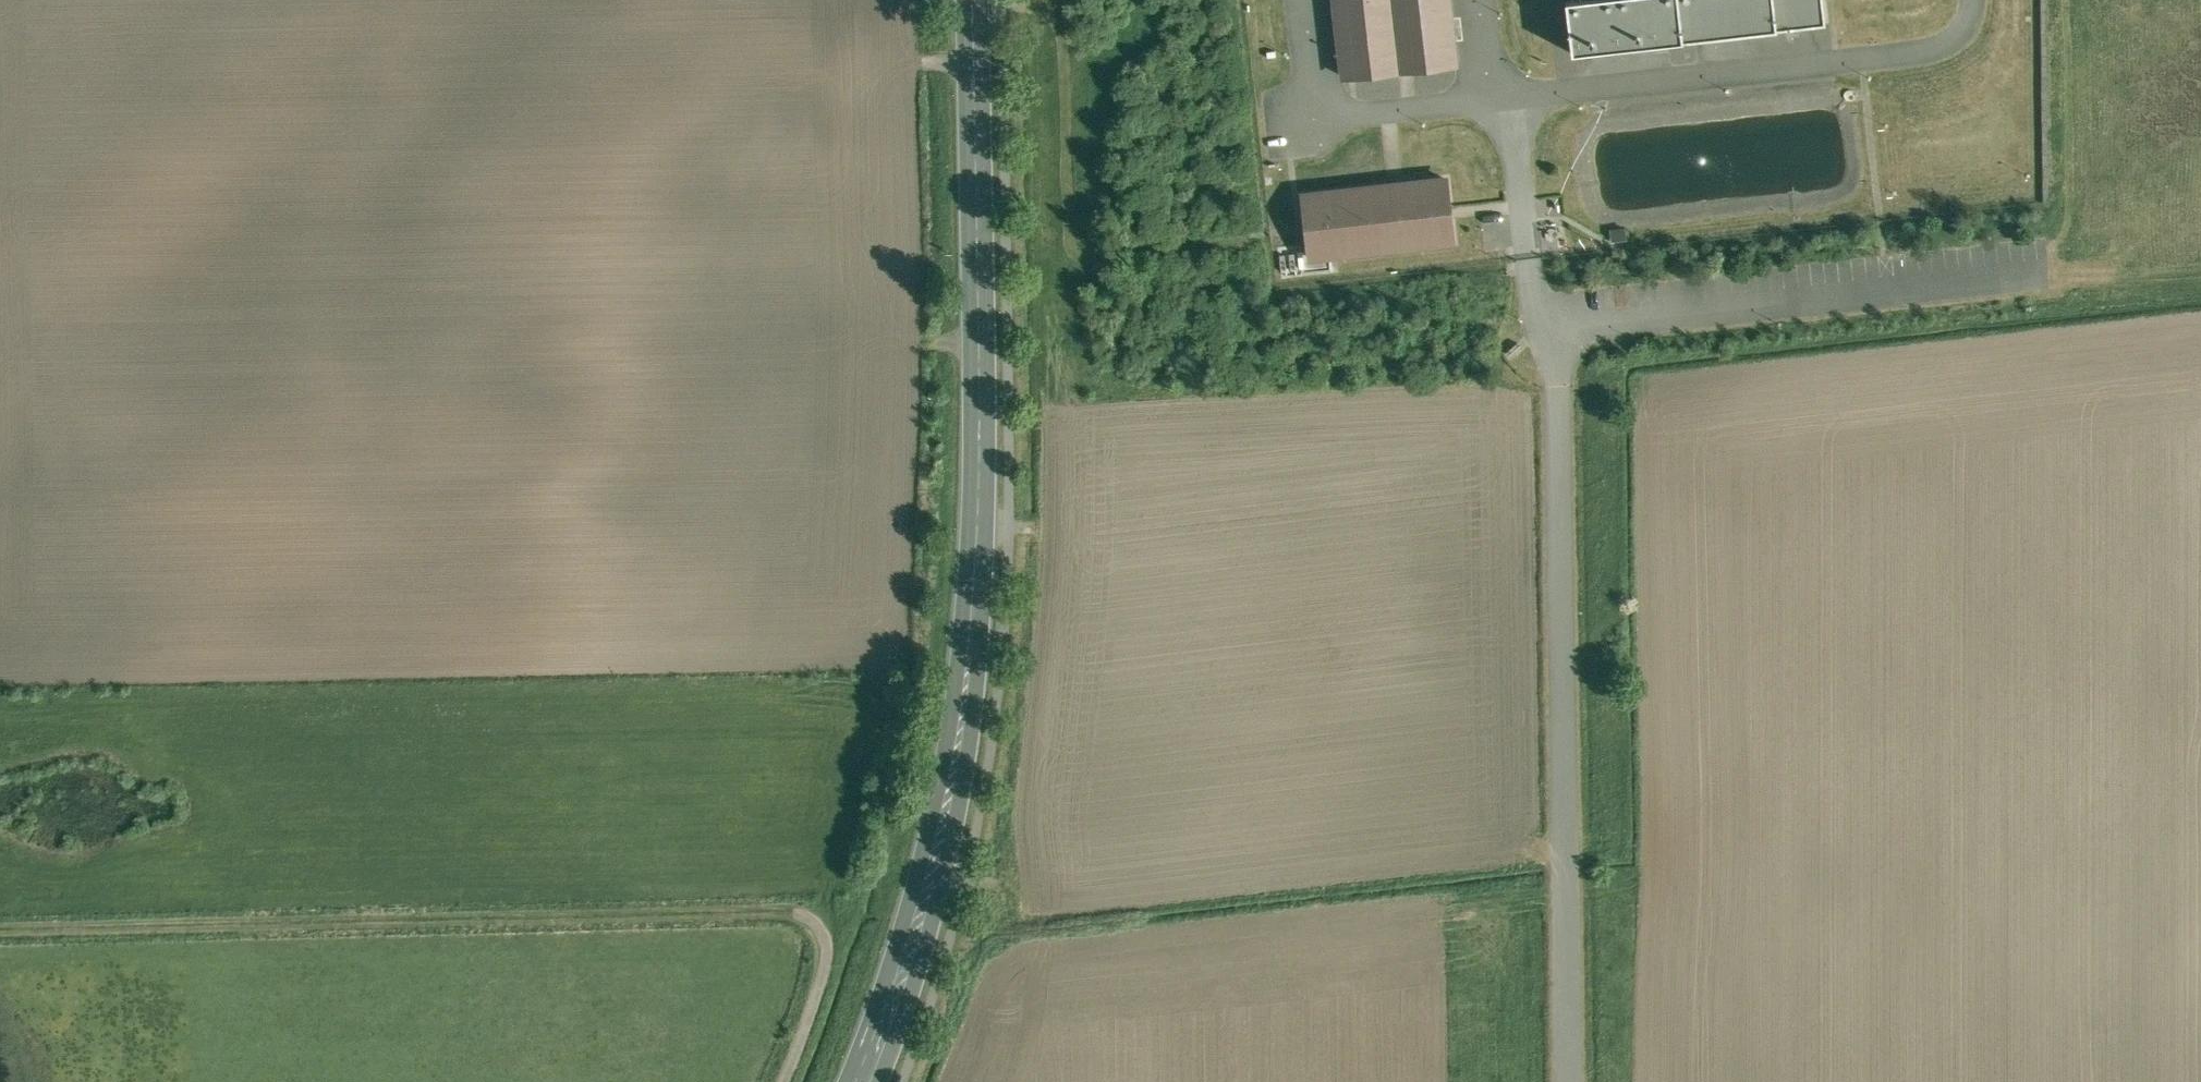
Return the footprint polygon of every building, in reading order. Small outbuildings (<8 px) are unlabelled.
[(1393,0),(1338,0),(1346,76),(1401,70),(1393,0)] [(1401,70),(1456,64),(1449,0),(1393,0),(1401,70)] [(1570,4),(1577,55),(1685,41),(1680,0),(1600,0),(1570,4)] [(1685,41),(1779,30),(1775,0),(1680,0),(1685,41)] [(1779,30),(1832,24),(1829,0),(1775,0),(1779,30)] [(1451,179),(1305,194),(1312,255),(1339,252),(1458,240),(1455,220),(1455,212),(1454,205),(1451,179)]
